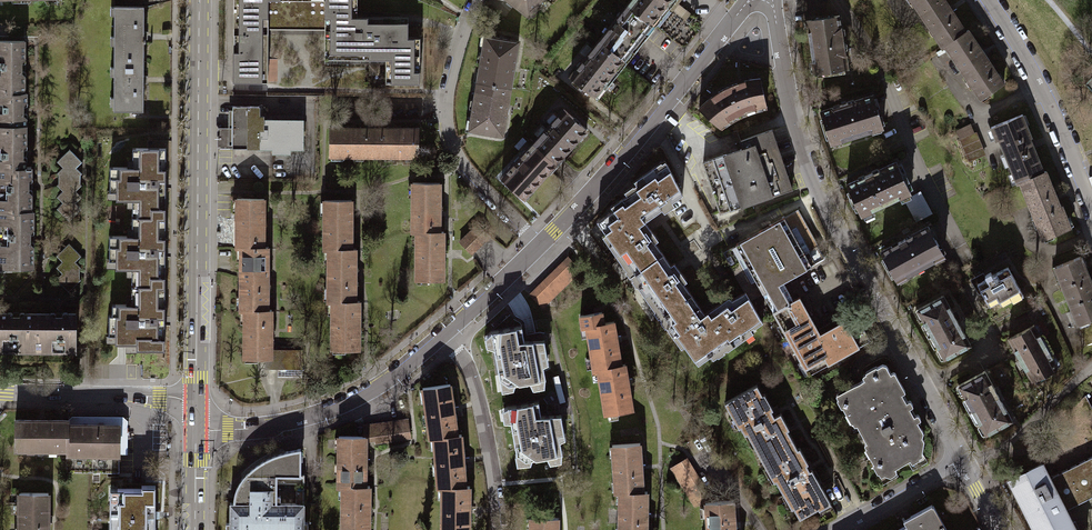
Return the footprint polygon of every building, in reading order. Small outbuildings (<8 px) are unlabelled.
[(231,30),(230,82),(265,82),(265,32),(265,23),(322,24),(322,32),(322,59),(383,59),(383,83),(417,83),(417,37),(405,37),(405,32),(406,16),(354,16),(355,0),(231,0),(231,30)] [(526,15),(527,14),(530,17),(537,9),(533,6),(538,0),(506,0),(526,15)] [(626,5),(653,26),(674,0),(629,0),(626,5)] [(821,17),(822,0),(806,0),(804,19),(821,17)] [(967,28),(953,7),(949,0),(908,0),(913,7),(915,5),(941,47),(944,45),(967,28)] [(626,5),(597,41),(624,63),(653,26),(626,5)] [(115,6),(114,58),(143,58),(143,37),(143,6),(115,6)] [(821,17),(804,19),(812,72),(845,67),(836,14),(821,17)] [(967,28),(944,45),(965,76),(963,77),(971,89),(973,88),(981,98),(1006,81),(986,51),(970,26),(967,28)] [(473,72),(471,81),(508,88),(516,41),(483,36),(477,72),(473,72)] [(24,93),(24,76),(21,73),(21,66),(21,61),(24,59),(24,41),(0,41),(0,93),(24,93)] [(596,99),(624,63),(597,41),(580,64),(569,77),(596,99)] [(143,80),(143,58),(114,58),(114,110),(143,110),(143,80)] [(728,102),(737,116),(765,107),(758,78),(740,81),(725,87),(731,98),(728,102)] [(500,134),(508,88),(471,81),(469,91),(473,92),(467,129),(500,134)] [(731,98),(725,87),(710,96),(697,108),(719,128),(737,116),(728,102),(731,98)] [(24,93),(0,93),(0,126),(26,126),(26,119),(23,115),(23,108),(23,104),(26,100),(26,93),(24,93)] [(847,102),(818,111),(828,144),(881,127),(871,94),(847,102)] [(256,106),(231,106),(230,146),(230,147),(272,148),(300,148),(300,120),(261,119),(261,115),(256,115),(256,106)] [(530,143),(531,143),(553,163),(584,130),(561,109),(546,125),(530,143)] [(1018,183),(1020,182),(1046,170),(1035,144),(1032,136),(1034,136),(1024,112),(991,125),(996,139),(999,138),(1018,183)] [(26,167),(26,161),(22,158),(22,151),(22,147),(26,143),(26,126),(0,126),(0,169),(26,169),(26,167)] [(371,155),(372,128),(327,128),(327,155),(371,155)] [(372,128),(371,155),(416,155),(416,128),(372,128)] [(745,145),(703,160),(721,211),(793,186),(773,129),(743,139),(745,145)] [(973,132),(957,139),(967,161),(982,155),(973,132)] [(531,143),(499,177),(522,197),(553,163),(531,143)] [(132,208),(132,217),(165,217),(165,149),(132,148),(132,160),(138,160),(138,167),(110,167),(109,192),(116,192),(116,200),(137,200),(137,208),(132,208)] [(57,209),(69,221),(81,209),(76,203),(82,197),(75,191),(81,185),(76,179),(82,174),(76,167),(82,161),(69,149),(57,161),(63,167),(56,172),(61,177),(62,179),(57,185),(62,190),(56,196),(62,202),(57,209)] [(869,173),(844,185),(859,216),(909,192),(895,161),(869,173)] [(637,211),(644,221),(659,210),(661,212),(672,205),(670,202),(681,194),(665,164),(655,170),(652,167),(640,175),(644,179),(627,190),(629,191),(618,199),(619,203),(629,216),(637,211)] [(31,211),(31,194),(28,190),(28,184),(28,179),(31,177),(31,167),(26,167),(26,169),(0,169),(0,211),(31,211)] [(1049,168),(1046,170),(1020,182),(1034,215),(1031,216),(1036,229),(1039,228),(1043,239),(1074,227),(1064,203),(1063,204),(1059,196),(1049,168)] [(414,232),(437,232),(437,231),(437,182),(410,182),(410,232),(414,232)] [(918,190),(908,195),(910,198),(903,201),(914,220),(930,212),(918,190)] [(240,247),(264,247),(263,223),(263,198),(236,198),(236,200),(233,200),(233,214),(236,214),(237,247),(240,247)] [(328,249),(352,249),(352,226),(352,200),(323,201),(324,249),(328,249)] [(633,273),(661,253),(653,242),(657,239),(644,221),(637,211),(629,216),(619,203),(595,220),(610,241),(607,243),(615,255),(619,253),(633,273)] [(776,308),(787,302),(777,284),(823,258),(795,209),(721,250),(749,300),(766,290),(776,308)] [(0,211),(0,267),(33,267),(33,247),(30,244),(29,236),(29,232),(33,228),(33,211),(31,211),(0,211)] [(131,276),(131,286),(165,286),(165,217),(132,217),(132,229),(137,229),(137,237),(109,236),(109,261),(115,261),(115,269),(137,269),(137,276),(131,276)] [(457,241),(469,253),(487,236),(475,224),(457,241)] [(903,238),(879,251),(895,280),(942,255),(926,225),(903,238)] [(437,232),(414,232),(414,279),(441,279),(441,231),(437,231),(437,232)] [(81,255),(68,244),(57,256),(63,262),(56,268),(62,273),(56,280),(69,291),(81,279),(75,273),(76,272),(81,267),(75,261),(81,255)] [(244,310),(268,310),(267,279),(267,247),(264,247),(240,247),(240,274),(240,310),(244,310)] [(332,301),(355,301),(355,275),(355,249),(352,249),(328,249),(328,301),(332,301)] [(661,314),(689,293),(682,283),(685,281),(673,263),(669,265),(661,253),(633,273),(640,283),(635,286),(642,296),(646,293),(661,314)] [(1091,319),(1091,276),(1084,254),(1052,267),(1061,289),(1064,288),(1079,324),(1091,319)] [(578,270),(566,257),(529,294),(541,306),(578,270)] [(1022,295),(1006,266),(991,275),(989,272),(982,276),(974,280),(988,306),(998,300),(999,304),(1009,298),(1011,301),(1022,295)] [(165,350),(165,286),(131,286),(131,297),(137,297),(137,305),(112,305),(112,315),(109,315),(109,335),(115,335),(115,343),(136,343),(136,350),(165,350)] [(698,318),(719,348),(728,341),(732,346),(743,338),(740,334),(751,327),(749,324),(758,318),(742,292),(731,300),(728,296),(704,314),(698,318)] [(698,318),(704,314),(689,293),(661,314),(668,324),(664,327),(672,338),(675,336),(695,364),(719,348),(698,318)] [(954,317),(942,295),(916,309),(943,357),(969,343),(954,317)] [(787,302),(776,308),(771,311),(806,374),(868,340),(851,310),(838,317),(840,321),(817,334),(796,297),(787,302)] [(355,301),(332,301),(332,349),(360,348),(360,323),(359,301),(355,301)] [(268,310),(244,310),(245,358),(262,358),(265,358),(271,358),(271,349),(271,330),(271,310),(268,310)] [(596,369),(619,365),(611,321),(601,322),(599,312),(578,315),(580,327),(585,326),(592,370),(596,369)] [(33,313),(25,313),(22,316),(15,316),(10,316),(8,313),(0,313),(0,349),(2,351),(18,351),(22,347),(33,347),(33,313)] [(33,313),(33,347),(49,347),(52,351),(65,351),(68,348),(75,347),(75,313),(69,313),(65,316),(58,316),(53,317),(50,313),(33,313)] [(1079,324),(1086,344),(1091,342),(1091,319),(1079,324)] [(1032,325),(1040,338),(1048,333),(1040,321),(1032,325)] [(490,331),(484,336),(485,346),(493,348),(502,392),(512,390),(513,388),(530,384),(532,388),(543,386),(545,377),(543,365),(547,362),(542,339),(523,339),(521,324),(490,331)] [(1040,338),(1032,325),(1032,324),(1006,339),(1030,381),(1056,366),(1040,338)] [(278,366),(278,375),(302,375),(302,350),(295,350),(295,348),(280,348),(280,349),(271,349),(271,358),(265,358),(265,366),(278,366)] [(873,373),(837,392),(841,399),(840,407),(842,411),(845,412),(848,411),(849,411),(855,421),(853,422),(866,445),(867,444),(872,453),(870,454),(868,457),(871,464),(876,465),(882,474),(888,476),(894,472),(892,468),(921,453),(922,439),(920,437),(921,432),(895,385),(897,383),(898,380),(892,371),(890,371),(888,372),(885,366),(883,364),(880,363),(874,366),(873,373)] [(619,365),(596,369),(602,412),(631,408),(624,364),(619,365)] [(957,385),(971,409),(996,395),(982,371),(957,385)] [(431,437),(455,435),(451,409),(448,383),(421,387),(427,437),(431,437)] [(753,384),(723,401),(729,413),(731,412),(743,434),(746,432),(759,455),(789,438),(785,429),(787,428),(779,413),(771,417),(767,410),(771,408),(762,392),(758,394),(753,384)] [(1004,410),(996,395),(971,409),(984,433),(1009,419),(1004,410)] [(507,406),(501,409),(503,422),(510,423),(515,454),(514,456),(516,464),(529,463),(532,458),(546,456),(549,464),(561,461),(561,453),(560,441),(564,438),(561,415),(540,415),(538,401),(507,406)] [(67,416),(67,420),(67,425),(120,425),(120,454),(128,454),(128,419),(128,416),(122,416),(67,416)] [(67,450),(67,425),(67,420),(15,420),(15,450),(67,450)] [(406,420),(361,426),(361,436),(363,436),(363,441),(373,439),(373,443),(408,437),(406,420)] [(67,425),(67,450),(67,471),(119,471),(119,454),(120,454),(120,425),(67,425)] [(455,435),(431,437),(435,486),(439,485),(463,486),(461,460),(459,435),(455,435)] [(339,486),(363,486),(363,441),(363,436),(361,436),(335,436),(336,486),(339,486)] [(789,438),(759,455),(765,466),(781,494),(784,493),(798,518),(828,501),(809,468),(807,470),(803,463),(805,461),(797,447),(795,448),(789,438)] [(616,492),(641,492),(638,443),(609,444),(612,492),(616,492)] [(229,521),(225,521),(225,529),(304,529),(304,494),(295,494),(295,502),(276,502),(276,483),(304,483),(304,474),(300,474),(300,449),(290,450),(282,452),(275,454),(263,459),(252,467),(246,473),(240,480),(236,488),(234,494),(234,502),(229,502),(229,521)] [(1063,509),(1091,494),(1091,454),(1047,477),(1063,509)] [(684,457),(668,467),(691,505),(703,504),(703,501),(709,500),(684,457)] [(1047,477),(1040,463),(1008,479),(1034,529),(1078,529),(1073,520),(1070,522),(1063,509),(1047,477)] [(142,484),(142,488),(117,488),(117,502),(109,502),(109,527),(118,527),(118,529),(154,529),(155,484),(142,484)] [(439,485),(439,529),(467,529),(467,512),(467,486),(463,486),(439,485)] [(339,486),(340,529),(367,529),(367,486),(363,486),(339,486)] [(16,492),(17,529),(45,529),(45,492),(16,492)] [(616,492),(616,529),(645,529),(645,492),(641,492),(616,492)] [(703,501),(703,504),(704,529),(734,529),(731,499),(709,500),(703,501)] [(927,506),(901,520),(903,525),(894,529),(941,529),(927,506)] [(556,517),(528,516),(528,529),(556,529),(556,517)]
